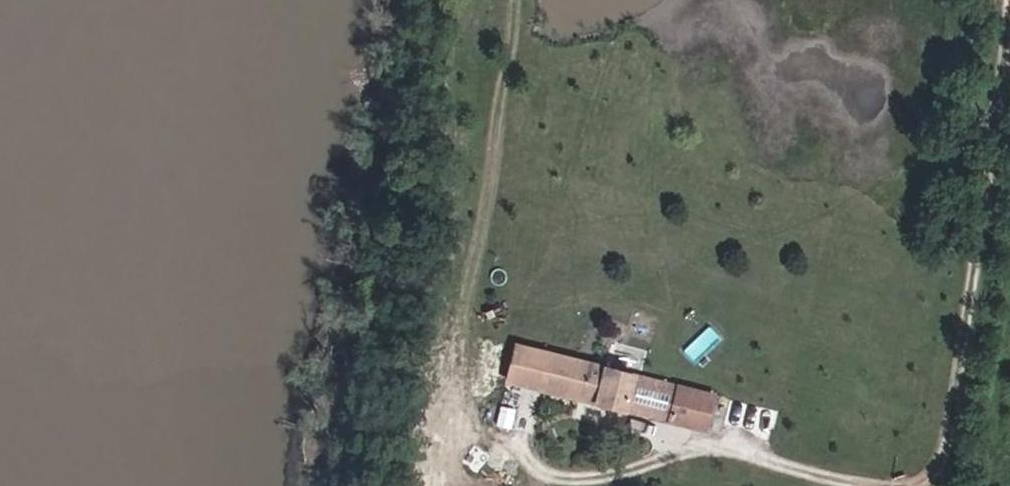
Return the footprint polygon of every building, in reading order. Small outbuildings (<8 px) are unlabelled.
[(505,383),(707,433),(719,393),(515,341),(505,383)] [(483,376),(500,380),(505,357),(488,353),(483,376)]
